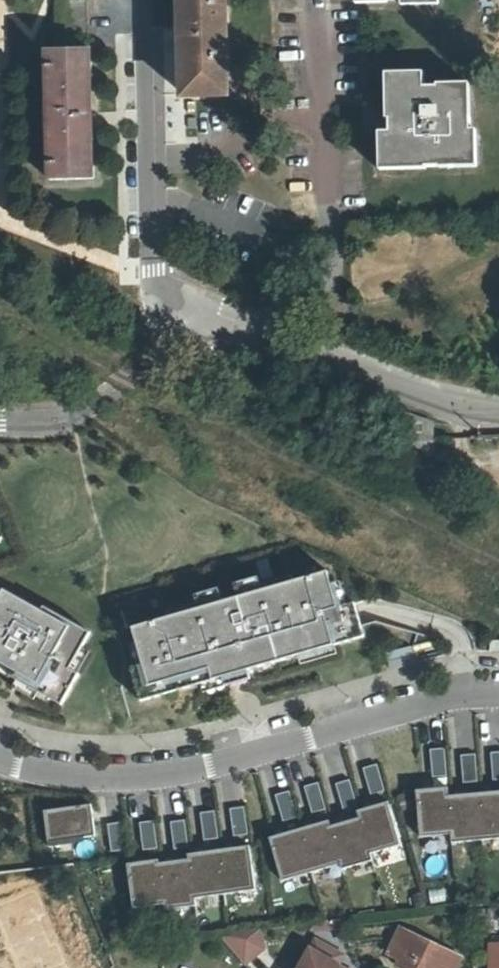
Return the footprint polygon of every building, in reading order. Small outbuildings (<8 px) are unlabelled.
[(187,87),(228,86),(226,0),(185,0),(187,87)] [(87,1),(62,2),(63,52),(89,51),(87,1)] [(63,52),(50,52),(53,180),(96,179),(93,51),(89,51),(63,52)] [(392,131),(383,132),(385,169),(431,167),(431,163),(443,163),(443,166),(482,164),(481,128),(474,128),(473,81),(441,83),(441,85),(428,86),(427,72),(390,75),(392,131)] [(172,619),(137,629),(148,665),(135,669),(145,701),(367,638),(357,603),(341,607),(331,572),(296,582),(295,577),(239,593),(241,598),(225,602),(223,599),(170,614),(172,619)] [(18,671),(13,676),(64,705),(81,675),(72,670),(93,633),(47,607),(45,612),(8,591),(2,602),(0,601),(0,661),(18,671)] [(432,748),(434,776),(449,774),(446,746),(432,748)] [(464,781),(479,780),(477,752),(462,753),(464,781)] [(373,794),(387,790),(379,763),(365,767),(373,794)] [(351,778),(337,782),(345,809),(359,805),(351,778)] [(328,808),(320,781),(306,785),(314,812),(328,808)] [(451,794),(450,786),(418,789),(422,836),(453,833),(454,841),(498,837),(498,790),(451,794)] [(299,816),(291,790),(277,794),(285,821),(299,816)] [(390,800),(359,809),(361,817),(362,816),(372,852),(373,852),(403,843),(390,800)] [(52,842),(99,835),(94,804),(47,810),(52,842)] [(236,835),(250,833),(246,806),(232,808),(236,835)] [(221,838),(217,810),(202,812),(206,840),(221,838)] [(333,825),(343,862),(345,868),(375,859),(373,852),(372,852),(362,816),(361,817),(333,825)] [(343,862),(333,825),(331,819),(272,836),(285,879),(343,862)] [(156,820),(141,822),(145,850),(160,848),(156,820)] [(185,820),(171,822),(174,850),(189,848),(185,820)] [(113,852),(128,849),(124,822),(109,824),(113,852)] [(252,844),(191,853),(191,858),(161,862),(167,903),(167,908),(199,904),(198,897),(258,889),(252,844)] [(136,907),(167,903),(161,862),(162,862),(161,858),(130,863),(136,907)] [(339,925),(311,928),(312,946),(340,944),(339,925)] [(222,931),(248,961),(267,947),(262,926),(222,931)] [(398,963),(408,967),(457,967),(463,957),(403,927),(391,951),(402,957),(398,963)] [(37,958),(40,949),(16,941),(6,967),(65,967),(37,958)] [(307,955),(333,967),(335,967),(338,963),(310,948),(307,955)] [(300,967),(333,967),(307,955),(300,967)]
